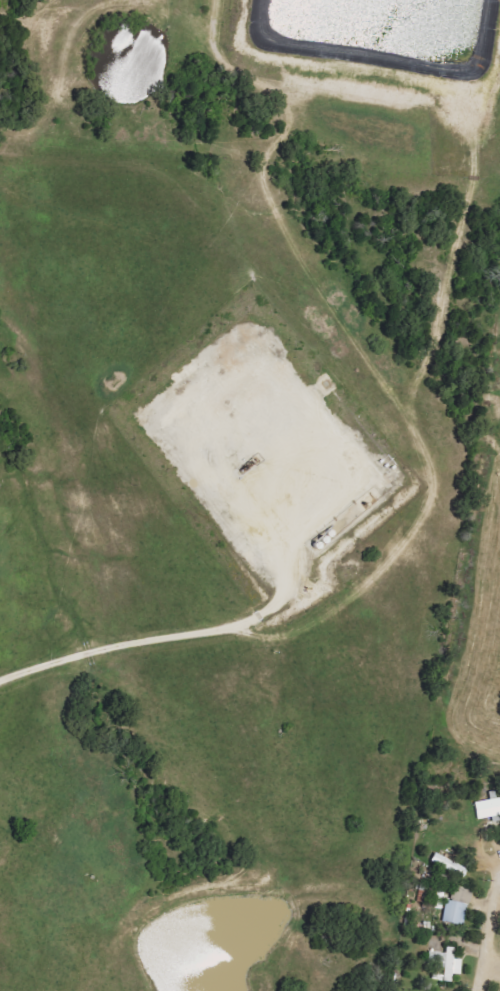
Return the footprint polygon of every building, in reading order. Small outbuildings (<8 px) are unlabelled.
[(475,803),(479,820),(499,816),(499,798),(497,799),(496,791),(489,792),(491,800),(475,803)] [(443,921),(463,927),(473,891),(453,885),(443,921)] [(446,892),(438,891),(435,909),(443,910),(446,892)] [(444,982),(452,982),(453,974),(461,975),(462,960),(455,959),(455,948),(446,947),(446,953),(431,953),(431,966),(444,966),(444,982)]
